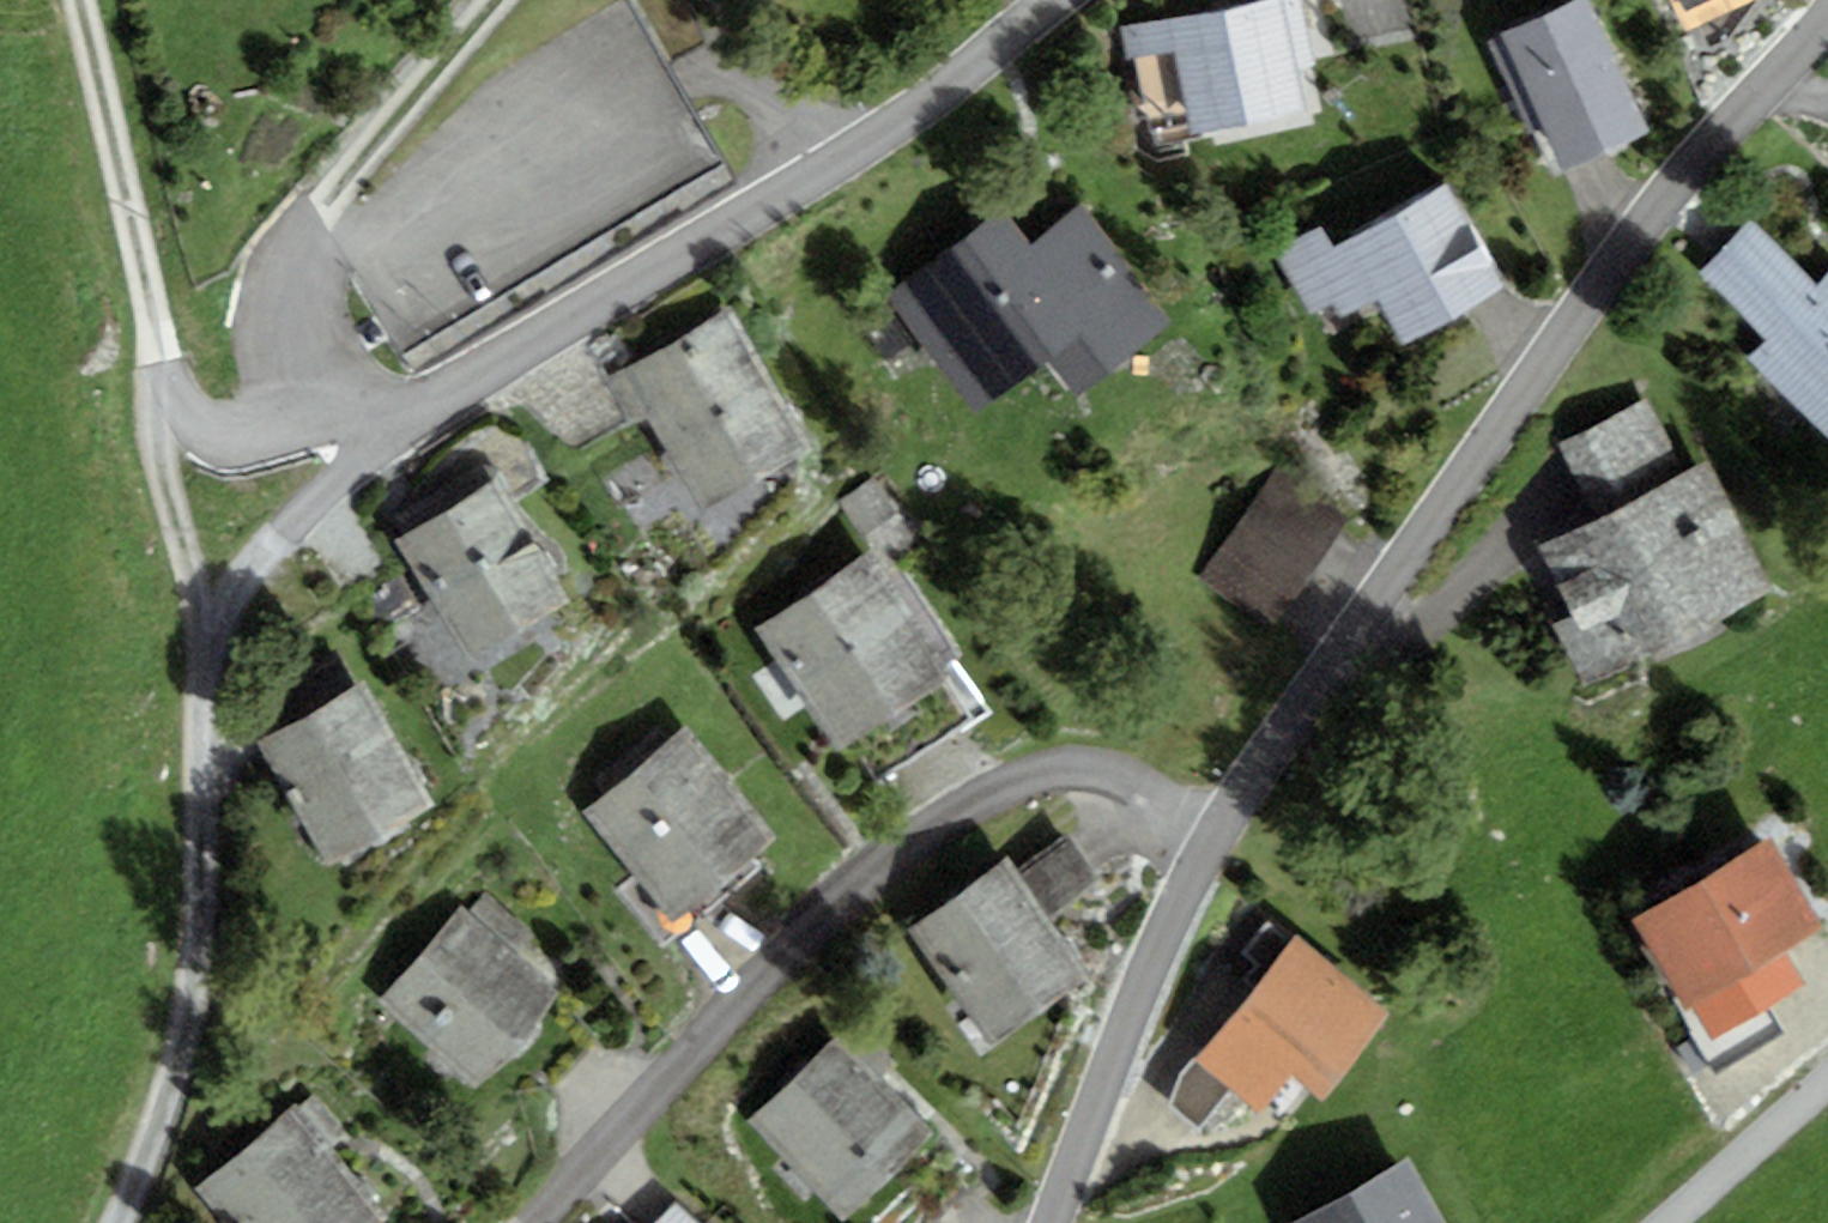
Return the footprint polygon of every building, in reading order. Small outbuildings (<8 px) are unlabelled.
[(1300,0),(1262,0),(1167,20),(1121,29),(1128,62),(1174,52),(1183,95),(1191,136),(1305,112),(1297,71),(1314,67),(1300,0)] [(1588,0),(1584,0),(1501,38),(1489,43),(1530,132),(1542,126),(1562,172),(1649,133),(1588,0)] [(1686,33),(1759,0),(1671,0),(1686,33)] [(1505,292),(1452,182),(1349,240),(1331,247),(1322,227),(1276,252),(1317,333),(1379,300),(1403,349),(1505,292)] [(1133,268),(1084,207),(1031,250),(991,280),(1050,359),(1081,396),(1165,329),(1123,276),(1133,268)] [(991,280),(1031,250),(1003,212),(891,295),(979,413),(1050,359),(991,280)] [(1819,285),(1751,220),(1698,276),(1766,340),(1749,358),(1827,433),(1827,275),(1819,285)] [(810,452),(731,307),(622,367),(607,375),(636,427),(651,419),(702,511),(810,452)] [(1595,518),(1685,473),(1650,402),(1560,447),(1595,518)] [(1595,518),(1537,546),(1572,617),(1552,627),(1583,689),(1776,594),(1710,461),(1685,473),(1595,518)] [(1200,576),(1271,628),(1354,518),(1284,465),(1200,576)] [(570,603),(500,476),(394,539),(467,659),(570,603)] [(916,539),(876,478),(835,505),(868,554),(882,545),(890,557),(916,539)] [(868,554),(755,629),(837,752),(964,668),(890,557),(882,545),(868,554)] [(436,807),(362,681),(257,743),(330,868),(436,807)] [(776,838),(688,727),(581,810),(669,922),(776,838)] [(1070,836),(1016,874),(1047,917),(1100,879),(1070,836)] [(1773,837),(1632,919),(1684,1008),(1694,1002),(1715,1038),(1806,985),(1785,949),(1825,926),(1773,837)] [(1005,858),(908,927),(994,1048),(1091,979),(1047,917),(1016,874),(1005,858)] [(465,907),(379,1004),(475,1088),(561,992),(516,952),(532,933),(488,894),(472,913),(465,907)] [(1298,935),(1195,1060),(1231,1089),(1262,1114),(1293,1077),(1325,1103),(1397,1016),(1298,935)] [(836,1037),(748,1119),(843,1221),(931,1139),(836,1037)] [(1197,1130),(1231,1089),(1195,1060),(1178,1076),(1170,1105),(1197,1130)] [(196,1188),(224,1222),(387,1222),(389,1222),(329,1147),(348,1132),(315,1092),(196,1188)] [(1408,1159),(1301,1222),(1445,1222),(1408,1159)] [(657,1222),(701,1222),(681,1201),(657,1222)]
